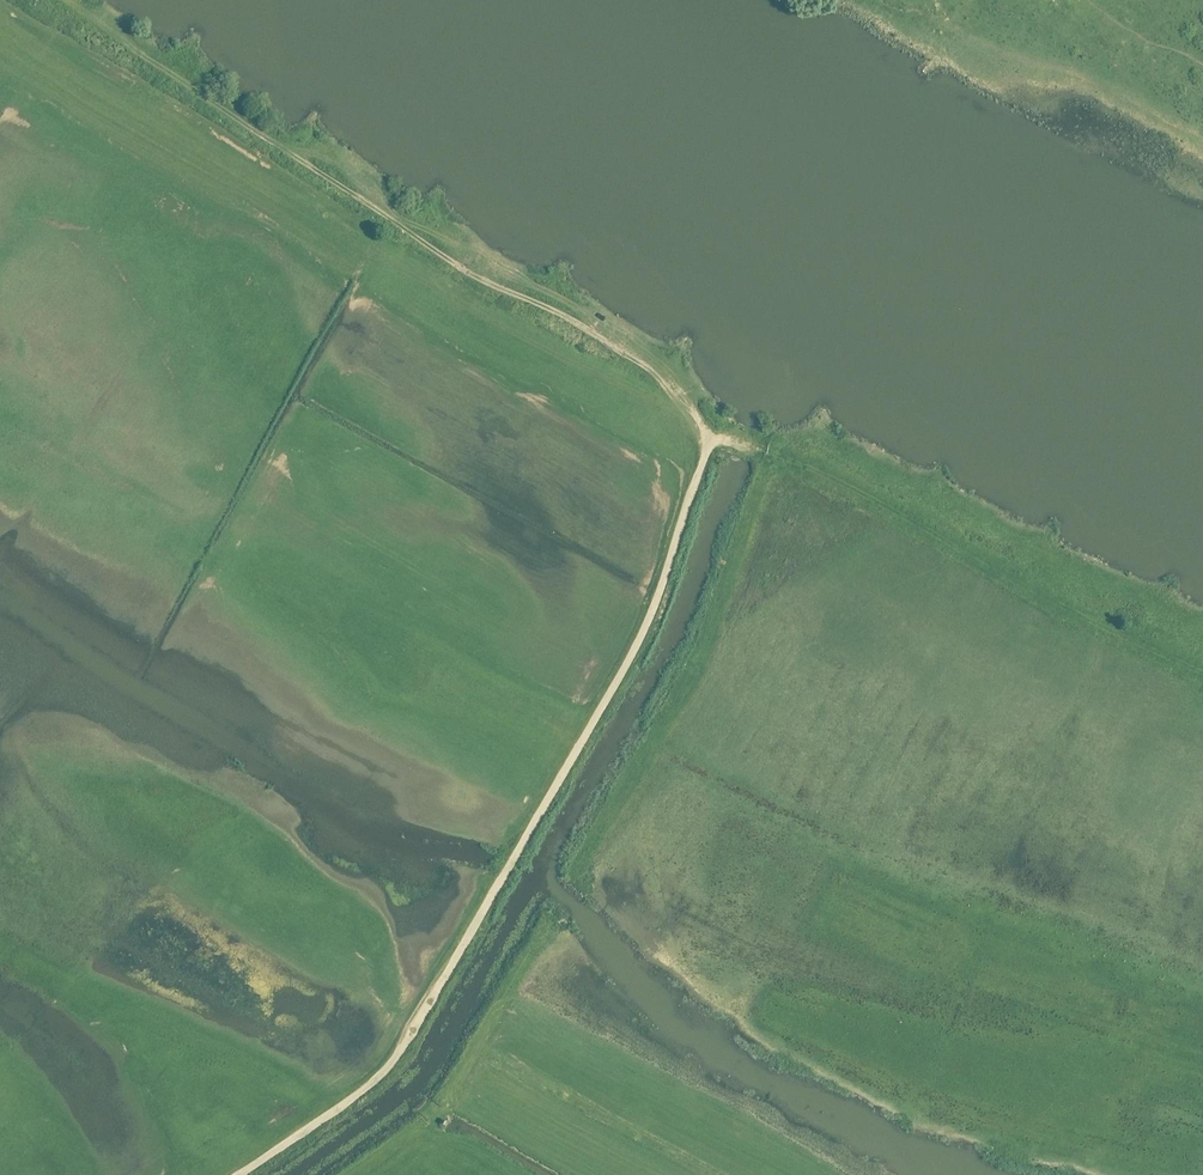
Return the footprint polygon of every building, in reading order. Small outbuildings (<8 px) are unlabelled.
[(682,355),(678,359),(686,367),(690,363),(682,355)]
